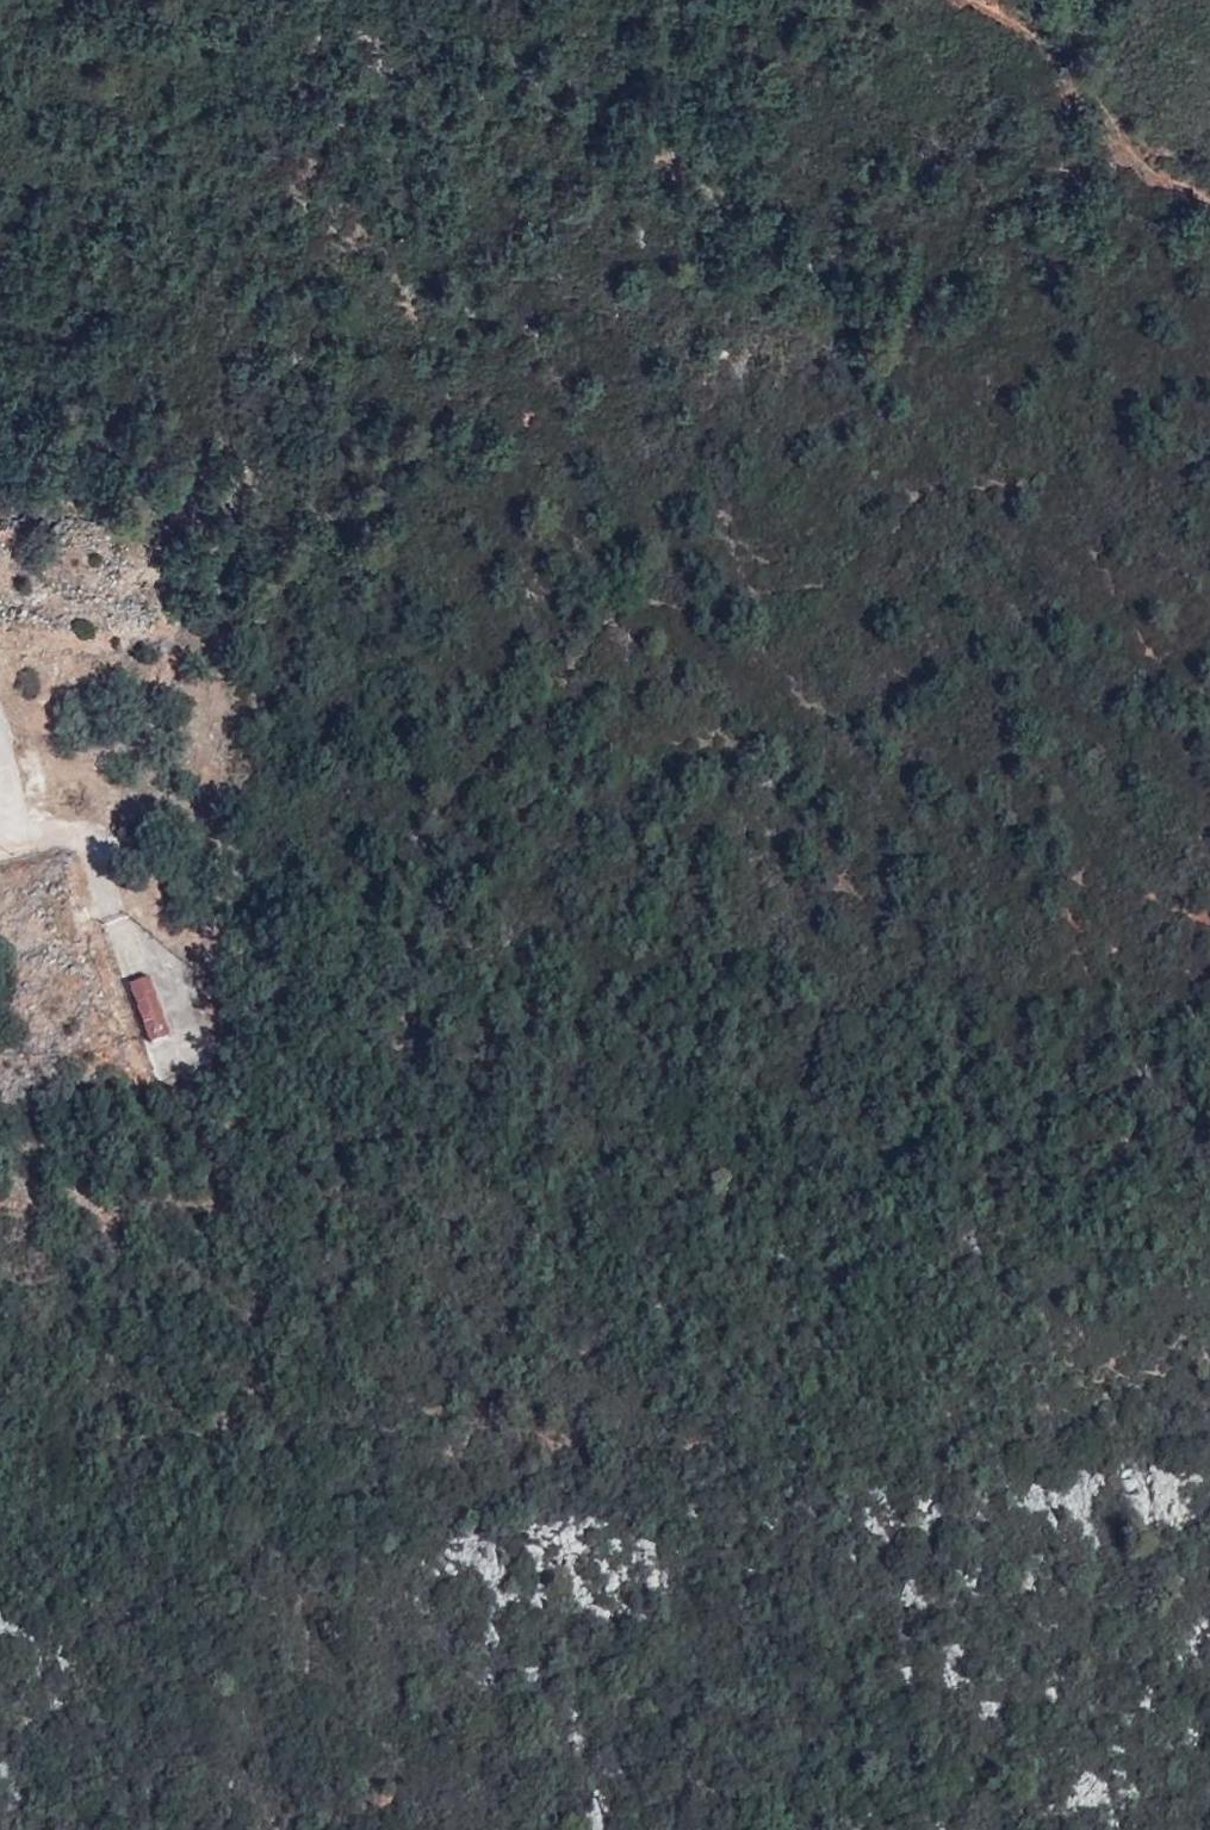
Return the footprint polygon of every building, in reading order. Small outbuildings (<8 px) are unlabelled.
[(148,974),(125,982),(148,1041),(170,1033),(148,974)]
